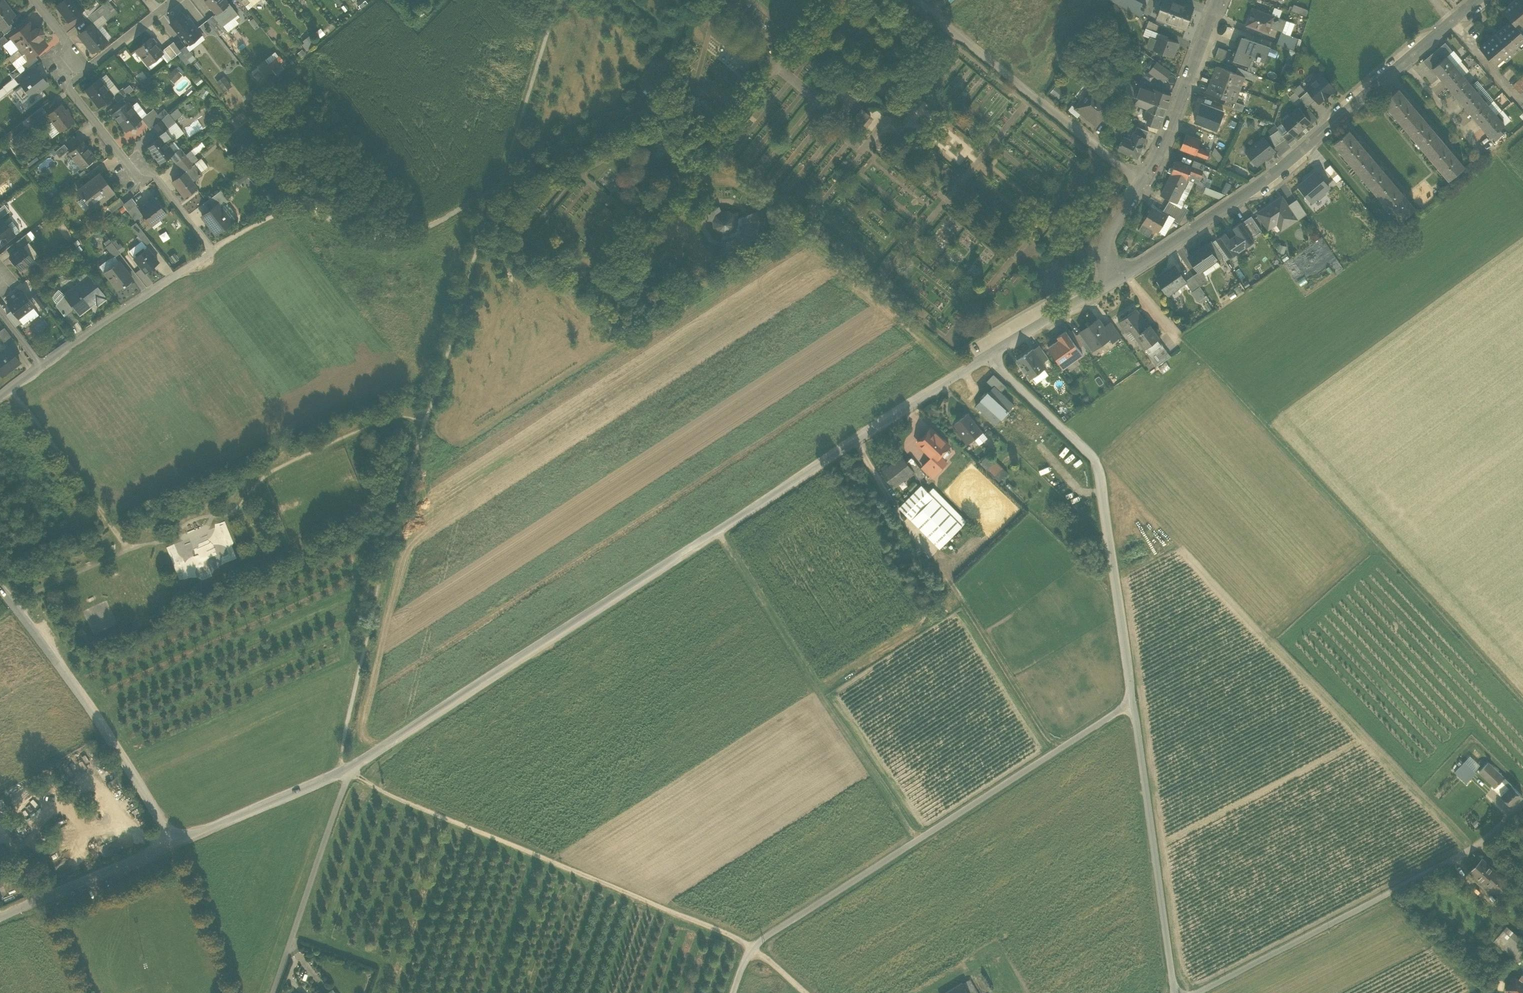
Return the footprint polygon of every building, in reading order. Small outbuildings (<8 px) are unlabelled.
[(0,28),(1,29),(10,22),(8,20),(15,15),(3,0),(0,0),(0,28)] [(62,13),(68,21),(80,12),(83,9),(76,0),(63,0),(57,5),(63,13),(62,13)] [(85,18),(96,9),(101,6),(96,0),(95,0),(83,9),(80,12),(85,18)] [(92,23),(97,28),(117,12),(107,0),(101,6),(96,9),(100,14),(101,15),(92,23)] [(228,4),(227,3),(225,0),(205,0),(215,13),(216,14),(228,4)] [(1141,16),(1147,6),(1136,0),(1111,0),(1136,13),(1141,16)] [(1186,28),(1194,7),(1175,0),(1163,0),(1157,18),(1186,28)] [(1511,20),(1512,20),(1518,27),(1522,23),(1522,0),(1514,0),(1503,10),(1511,20)] [(231,32),(236,29),(235,27),(236,26),(236,24),(235,19),(233,17),(237,14),(229,2),(227,3),(228,4),(216,14),(215,13),(213,14),(226,29),(228,32),(230,31),(231,32)] [(1281,31),(1282,31),(1286,20),(1253,8),(1249,18),(1247,17),(1245,22),(1247,23),(1246,25),(1268,33),(1270,27),(1281,31)] [(100,14),(96,9),(85,18),(90,24),(92,23),(101,15),(100,14)] [(183,39),(185,37),(197,28),(192,23),(191,24),(186,18),(182,13),(170,22),(182,38),(183,39)] [(226,29),(213,14),(212,15),(213,15),(206,20),(219,35),(226,29)] [(1146,28),(1157,32),(1159,25),(1149,20),(1146,28)] [(1294,23),(1286,20),(1282,31),(1282,32),(1290,35),(1294,23)] [(1518,27),(1512,20),(1511,20),(1480,47),(1497,67),(1498,66),(1496,64),(1504,57),(1506,60),(1520,47),(1518,45),(1522,41),(1522,33),(1520,30),(1518,27)] [(1,29),(5,34),(13,27),(10,22),(1,29)] [(18,46),(19,48),(42,30),(40,28),(36,27),(34,29),(29,22),(11,37),(12,38),(14,41),(13,43),(16,46),(18,46)] [(87,45),(92,52),(107,41),(97,28),(92,23),(90,24),(85,28),(85,29),(80,33),(89,43),(87,45)] [(201,33),(197,28),(185,37),(189,43),(201,33)] [(43,32),(42,30),(19,48),(27,57),(29,59),(35,54),(47,45),(42,38),(43,36),(43,32)] [(1277,43),(1293,49),(1297,37),(1290,35),(1282,32),(1282,31),(1281,31),(1277,43)] [(89,43),(80,33),(78,34),(87,45),(89,43)] [(201,33),(189,43),(185,46),(188,49),(190,51),(205,38),(201,33)] [(3,45),(8,40),(4,35),(0,38),(0,47),(3,45)] [(1158,35),(1157,40),(1153,49),(1173,57),(1178,42),(1158,35)] [(181,40),(185,46),(189,43),(185,37),(183,39),(182,38),(181,40)] [(1265,61),(1267,54),(1270,47),(1242,37),(1237,50),(1235,49),(1231,58),(1249,65),(1253,56),(1257,57),(1257,59),(1259,60),(1260,59),(1265,61)] [(3,45),(11,55),(19,48),(18,46),(16,46),(13,43),(14,41),(12,38),(8,40),(3,45)] [(141,56),(148,65),(163,53),(150,38),(136,49),(141,56)] [(240,50),(231,38),(225,42),(235,54),(240,50)] [(1147,47),(1153,49),(1157,40),(1150,38),(1147,47)] [(181,40),(175,44),(181,51),(183,53),(188,49),(185,46),(181,40)] [(171,59),(181,51),(175,44),(173,41),(163,49),(171,59)] [(1423,61),(1431,70),(1433,68),(1447,56),(1453,51),(1445,42),(1423,61)] [(1214,58),(1223,62),(1227,50),(1219,47),(1214,58)] [(1277,50),(1270,47),(1267,54),(1275,57),(1276,56),(1278,52),(1277,50)] [(17,68),(23,64),(21,62),(27,57),(19,48),(11,55),(8,57),(17,68)] [(131,53),(136,60),(141,56),(136,49),(131,53)] [(183,53),(190,62),(195,58),(190,51),(188,49),(183,53)] [(23,64),(26,68),(38,59),(35,54),(29,59),(27,57),(21,62),(23,64)] [(279,63),(283,60),(279,54),(260,66),(267,77),(282,68),(279,63)] [(1433,68),(1441,78),(1455,66),(1447,56),(1433,68)] [(1496,64),(1498,66),(1506,60),(1504,57),(1496,64)] [(1157,61),(1150,71),(1164,82),(1171,72),(1157,61)] [(1462,74),(1468,69),(1463,63),(1457,67),(1462,74)] [(167,75),(174,82),(185,71),(179,64),(167,75)] [(1217,66),(1213,79),(1239,89),(1244,77),(1244,76),(1235,73),(1217,66)] [(1463,76),(1455,66),(1441,78),(1449,88),(1463,76)] [(1244,77),(1253,80),(1256,74),(1238,67),(1235,73),(1244,76),(1244,77)] [(31,96),(32,96),(31,95),(40,88),(41,89),(47,84),(48,84),(36,69),(35,69),(35,70),(20,81),(20,82),(22,84),(31,96)] [(1307,87),(1308,90),(1316,99),(1319,102),(1324,97),(1325,98),(1330,94),(1329,93),(1334,89),(1322,74),(1321,74),(1320,75),(1316,78),(1316,79),(1307,87)] [(224,75),(216,81),(224,92),(232,85),(224,75)] [(1472,85),(1463,76),(1449,88),(1458,97),(1472,85)] [(3,86),(8,92),(18,84),(13,78),(3,86)] [(93,100),(98,106),(112,95),(113,95),(99,78),(85,89),(85,90),(86,89),(94,99),(93,100)] [(1235,101),(1239,89),(1213,79),(1208,92),(1226,99),(1234,102),(1235,101)] [(1116,89),(1125,93),(1125,92),(1128,84),(1124,81),(1119,80),(1116,89)] [(1522,90),(1522,88),(1517,81),(1513,84),(1520,93),(1522,90)] [(22,102),(31,96),(22,84),(13,91),(22,102)] [(1128,84),(1125,92),(1135,96),(1138,88),(1128,84)] [(124,90),(127,94),(133,89),(130,85),(124,90)] [(1059,97),(1063,90),(1055,85),(1051,92),(1059,97)] [(1480,95),(1472,85),(1458,97),(1466,107),(1480,95)] [(849,95),(855,100),(862,92),(855,86),(849,95)] [(1135,96),(1144,99),(1167,107),(1171,95),(1154,89),(1153,92),(1139,86),(1138,88),(1135,96)] [(112,95),(117,102),(127,94),(124,90),(122,87),(113,95),(112,95)] [(1081,112),(1097,125),(1104,116),(1102,115),(1105,111),(1112,103),(1109,100),(1093,87),(1076,108),(1081,112)] [(1383,101),(1405,127),(1421,114),(1398,88),(1383,101)] [(1316,99),(1308,90),(1300,97),(1308,106),(1316,99)] [(1132,102),(1135,96),(1125,92),(1125,93),(1123,98),(1132,102)] [(1107,113),(1112,117),(1115,112),(1121,102),(1113,95),(1109,100),(1112,103),(1105,111),(1107,113)] [(1488,105),(1480,95),(1466,107),(1474,117),(1488,105)] [(1144,99),(1135,96),(1132,102),(1139,104),(1141,105),(1144,99)] [(1159,128),(1167,107),(1144,99),(1141,105),(1147,108),(1145,112),(1143,118),(1148,119),(1151,120),(1149,124),(1159,128)] [(1224,104),(1242,111),(1244,105),(1235,101),(1234,102),(1226,99),(1224,104)] [(137,101),(130,106),(140,119),(141,118),(146,114),(137,101)] [(113,114),(126,130),(140,119),(130,106),(127,102),(113,114)] [(1224,111),(1202,103),(1195,121),(1217,129),(1224,111)] [(47,114),(52,121),(60,131),(74,121),(69,115),(70,114),(66,109),(65,110),(61,104),(47,114)] [(1078,117),(1081,112),(1076,108),(1072,105),(1069,110),(1078,117)] [(1261,105),(1258,115),(1274,119),(1277,109),(1261,105)] [(1496,115),(1488,105),(1474,117),(1482,127),(1496,115)] [(30,116),(34,121),(46,112),(42,107),(30,116)] [(177,107),(170,112),(175,119),(182,113),(177,107)] [(1288,129),(1294,136),(1310,121),(1311,121),(1303,113),(1299,107),(1284,121),(1289,127),(1288,129)] [(1310,121),(1312,123),(1317,118),(1309,108),(1303,113),(1311,121),(1310,121)] [(149,129),(152,126),(161,119),(157,114),(153,109),(146,114),(141,118),(149,129)] [(157,114),(161,119),(168,114),(164,109),(157,114)] [(862,126),(866,129),(874,120),(871,118),(872,116),(863,109),(854,120),(862,127),(862,126)] [(168,114),(161,119),(152,126),(159,134),(168,128),(175,122),(168,114)] [(1442,140),(1421,114),(1405,127),(1427,153),(1442,140)] [(1505,125),(1496,115),(1482,127),(1491,137),(1500,129),(1505,125)] [(1130,124),(1137,126),(1145,129),(1147,123),(1147,122),(1133,117),(1132,118),(1130,124)] [(52,137),(60,131),(52,121),(44,127),(52,137)] [(1149,131),(1137,126),(1134,133),(1145,138),(1149,131)] [(176,138),(168,128),(159,134),(160,136),(161,136),(168,145),(173,141),(176,138)] [(1269,136),(1275,146),(1285,139),(1281,133),(1278,129),(1269,136)] [(1491,137),(1495,141),(1504,134),(1500,129),(1491,137)] [(1285,139),(1288,143),(1293,140),(1286,130),(1281,133),(1285,139)] [(1334,143),(1356,169),(1371,156),(1349,130),(1334,143)] [(1120,149),(1137,157),(1145,138),(1134,133),(1131,140),(1125,138),(1120,149)] [(1181,148),(1196,154),(1198,147),(1201,140),(1186,134),(1181,148)] [(160,163),(170,155),(174,152),(168,145),(161,136),(160,136),(148,147),(160,163)] [(1246,151),(1257,165),(1275,150),(1264,137),(1246,151)] [(1464,166),(1442,140),(1427,153),(1449,179),(1464,166)] [(69,151),(81,168),(95,158),(82,141),(69,151)] [(173,141),(168,145),(174,152),(170,155),(176,162),(184,156),(173,141)] [(190,151),(192,154),(204,144),(201,141),(190,151)] [(56,150),(59,155),(67,149),(63,144),(56,150)] [(1210,152),(1198,147),(1196,154),(1207,158),(1210,152)] [(1212,153),(1219,161),(1223,158),(1215,147),(1212,153)] [(176,162),(184,172),(185,172),(198,161),(192,154),(190,151),(184,156),(176,162)] [(1356,169),(1378,195),(1393,182),(1371,156),(1356,169)] [(198,161),(185,172),(192,181),(208,169),(201,159),(198,161)] [(1172,173),(1187,179),(1192,166),(1176,160),(1175,161),(1174,161),(1172,167),(1173,167),(1171,173),(1172,173)] [(1192,166),(1203,171),(1204,170),(1206,165),(1194,160),(1192,166)] [(87,174),(91,179),(100,172),(104,169),(100,163),(87,174)] [(1330,164),(1325,169),(1336,183),(1342,178),(1330,164)] [(1203,171),(1192,166),(1187,179),(1194,182),(1203,186),(1207,178),(1202,176),(1203,171)] [(78,189),(92,207),(114,190),(100,172),(91,179),(78,189)] [(197,188),(192,181),(185,172),(184,172),(173,180),(178,187),(177,188),(184,197),(197,188)] [(1299,187),(1311,201),(1317,197),(1318,198),(1325,193),(1323,191),(1329,186),(1317,172),(1299,187)] [(1189,191),(1194,182),(1187,179),(1172,173),(1161,195),(1170,199),(1177,202),(1184,188),(1189,191)] [(1212,180),(1207,178),(1203,186),(1206,187),(1209,188),(1212,180)] [(1415,208),(1393,182),(1378,195),(1400,220),(1415,208)] [(1204,192),(1206,187),(1197,184),(1195,188),(1204,192)] [(1206,187),(1204,192),(1203,192),(1219,198),(1225,194),(1209,188),(1206,187)] [(1177,202),(1170,199),(1169,201),(1181,208),(1183,206),(1184,203),(1190,191),(1189,191),(1184,188),(1177,202)] [(203,203),(209,210),(218,204),(220,207),(227,202),(229,200),(221,190),(203,203)] [(112,212),(122,205),(125,202),(120,195),(107,205),(112,212)] [(139,208),(150,223),(157,217),(158,219),(167,212),(154,196),(139,208)] [(1258,213),(1268,229),(1280,221),(1282,221),(1285,227),(1296,219),(1297,219),(1287,205),(1282,197),(1275,202),(1277,204),(1274,205),(1273,203),(1258,213)] [(132,198),(125,202),(122,205),(127,211),(136,204),(132,198)] [(1296,219),(1297,221),(1307,214),(1297,199),(1287,205),(1297,219),(1296,219)] [(1169,201),(1166,206),(1163,211),(1169,214),(1175,218),(1178,213),(1181,208),(1169,201)] [(227,202),(220,207),(226,214),(224,216),(230,223),(237,217),(236,216),(237,216),(227,202)] [(1,217),(10,211),(4,204),(0,207),(0,217),(1,217)] [(215,234),(230,223),(224,216),(226,214),(220,207),(218,204),(209,210),(202,216),(215,234)] [(1178,213),(1183,216),(1188,209),(1186,208),(1183,206),(1181,208),(1178,213)] [(1153,228),(1159,232),(1168,217),(1152,207),(1143,222),(1153,228)] [(1193,212),(1188,209),(1183,216),(1187,219),(1193,212)] [(756,211),(744,216),(746,220),(758,220),(756,211)] [(719,232),(724,234),(731,233),(735,228),(737,223),(736,219),(733,214),(727,212),(722,212),(717,216),(714,221),(715,227),(719,232)] [(1174,220),(1179,223),(1183,216),(1178,213),(1175,218),(1174,220)] [(1168,217),(1159,232),(1165,235),(1174,220),(1175,218),(1169,214),(1168,217)] [(722,242),(727,243),(737,240),(743,235),(747,228),(746,220),(744,216),(736,219),(737,223),(735,228),(731,233),(724,234),(722,242)] [(1187,219),(1183,216),(1179,223),(1183,225),(1190,220),(1187,219)] [(1241,222),(1252,238),(1262,231),(1251,216),(1241,222)] [(14,234),(7,224),(1,217),(0,217),(0,245),(14,234)] [(758,220),(746,220),(747,228),(743,235),(737,240),(727,243),(729,255),(737,253),(745,249),(751,243),(755,236),(757,228),(758,220)] [(19,230),(12,221),(7,224),(14,234),(19,230)] [(130,226),(144,244),(150,240),(135,222),(130,226)] [(1139,229),(1149,235),(1153,228),(1143,222),(1139,229)] [(1217,238),(1230,257),(1254,241),(1252,238),(1241,222),(1233,227),(1237,233),(1229,239),(1225,232),(1217,238)] [(19,239),(22,243),(33,235),(29,231),(19,239)] [(1206,245),(1216,260),(1222,256),(1212,241),(1206,245)] [(106,246),(115,257),(120,253),(111,242),(106,246)] [(727,243),(722,242),(720,254),(729,255),(727,243)] [(14,261),(19,268),(33,257),(22,243),(10,253),(15,260),(14,261)] [(1198,271),(1199,272),(1200,272),(1201,271),(1216,260),(1206,245),(1188,257),(1198,271)] [(134,256),(145,271),(158,262),(146,246),(134,256)] [(103,272),(116,289),(132,277),(119,260),(103,272)] [(1158,279),(1168,294),(1185,282),(1184,280),(1175,267),(1158,279)] [(1198,271),(1193,275),(1201,287),(1207,282),(1200,272),(1199,272),(1198,271)] [(1208,281),(1201,271),(1200,272),(1207,282),(1208,281)] [(56,305),(64,316),(70,311),(74,308),(78,313),(93,302),(95,305),(104,298),(102,296),(104,295),(88,275),(63,294),(56,305)] [(1192,292),(1201,287),(1193,275),(1184,280),(1185,282),(1192,292)] [(1192,292),(1199,302),(1207,297),(1201,287),(1192,292)] [(12,310),(18,318),(18,317),(34,305),(23,291),(7,304),(12,310)] [(33,296),(42,308),(47,304),(38,292),(33,296)] [(1121,320),(1136,309),(1131,302),(1116,312),(1121,320)] [(1131,330),(1145,348),(1158,339),(1159,338),(1149,325),(1148,326),(1136,309),(1121,320),(1118,322),(1127,333),(1131,330)] [(7,314),(16,326),(21,321),(18,317),(18,318),(12,310),(7,314)] [(64,316),(71,326),(78,321),(70,311),(64,316)] [(38,331),(48,323),(45,319),(34,327),(38,331)] [(1081,332),(1093,349),(1104,341),(1110,337),(1104,327),(1098,319),(1081,332)] [(1110,337),(1113,341),(1121,335),(1111,322),(1104,327),(1110,337)] [(4,343),(11,337),(3,326),(0,328),(0,337),(4,343)] [(1072,329),(1069,332),(1079,346),(1083,344),(1072,329)] [(1066,331),(1058,336),(1065,346),(1073,340),(1066,331)] [(1059,339),(1048,347),(1063,368),(1083,354),(1073,340),(1065,346),(1058,336),(1057,337),(1059,339)] [(1107,346),(1113,341),(1110,337),(1104,341),(1107,346)] [(1145,348),(1158,366),(1171,356),(1158,339),(1145,348)] [(3,374),(20,361),(8,344),(0,350),(0,371),(3,374)] [(1033,349),(1043,362),(1049,358),(1039,345),(1033,349)] [(1017,360),(1030,379),(1032,377),(1044,369),(1046,367),(1043,362),(1033,349),(1017,360)] [(1044,369),(1032,377),(1037,383),(1049,375),(1044,369)] [(987,381),(993,387),(994,386),(1001,392),(1007,386),(993,374),(987,381)] [(993,387),(988,392),(1008,411),(1014,404),(1001,392),(994,386),(993,387)] [(988,392),(981,399),(981,400),(1001,418),(1002,419),(1009,411),(1008,411),(988,392)] [(1001,418),(981,400),(976,405),(995,424),(1001,418)] [(967,438),(969,441),(973,439),(981,433),(968,414),(956,423),(961,431),(958,432),(964,440),(967,438)] [(949,445),(932,428),(918,443),(932,457),(935,460),(940,455),(947,448),(949,445)] [(986,440),(981,433),(973,439),(978,445),(986,440)] [(947,448),(940,455),(945,460),(952,453),(947,448)] [(935,460),(932,457),(922,467),(933,477),(947,462),(945,460),(940,455),(935,460)] [(982,463),(988,468),(995,460),(990,455),(982,463)] [(913,471),(920,480),(925,475),(912,458),(911,457),(906,462),(913,471)] [(883,474),(894,487),(913,471),(906,462),(903,458),(883,474)] [(1008,472),(1003,468),(995,460),(988,468),(996,476),(1001,480),(1008,472)] [(1001,480),(1004,484),(1012,476),(1008,472),(1001,480)] [(913,494),(920,486),(916,482),(909,490),(913,494)] [(899,507),(940,548),(967,521),(933,488),(929,492),(921,485),(920,486),(913,494),(899,507)] [(1455,772),(1466,783),(1476,773),(1464,762),(1460,766),(1455,772)] [(1493,788),(1501,796),(1511,785),(1488,763),(1479,772),(1495,787),(1493,788)] [(1522,796),(1511,785),(1501,796),(1512,806),(1522,796)] [(1470,870),(1482,882),(1484,880),(1494,869),(1495,869),(1482,857),(1470,870)] [(1495,891),(1504,900),(1515,889),(1494,869),(1484,880),(1495,890),(1495,891)] [(1513,956),(1522,944),(1522,939),(1503,923),(1491,938),(1513,956)] [(1513,956),(1519,961),(1522,956),(1522,944),(1513,956)] [(1515,977),(1506,989),(1511,992),(1522,992),(1522,983),(1515,977)] [(962,983),(968,992),(979,992),(970,979),(962,983)] [(962,983),(944,992),(968,992),(962,983)]
